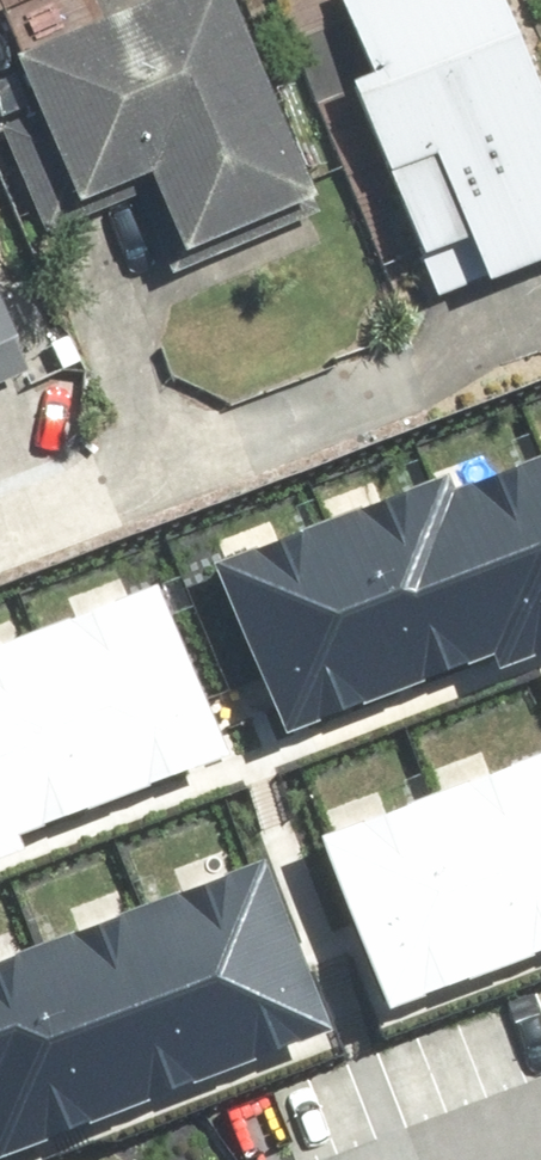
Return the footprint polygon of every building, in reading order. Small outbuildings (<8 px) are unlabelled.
[(0,56),(0,169),(28,240),(127,202),(152,265),(299,208),(216,0),(143,0),(0,56)] [(486,0),(321,0),(350,78),(328,87),(396,270),(404,267),(418,304),(540,260),(540,150),(486,0)] [(11,380),(0,350),(0,384),(11,380)] [(518,649),(540,640),(540,443),(450,478),(518,649)] [(446,462),(330,506),(396,678),(485,643),(492,660),(518,649),(450,478),(446,462)] [(214,554),(279,726),(396,678),(330,506),(214,554)] [(158,574),(50,614),(114,786),(222,745),(158,574)] [(0,632),(0,801),(9,826),(114,786),(50,614),(0,632)] [(320,832),(386,997),(540,936),(540,746),(320,832)] [(16,840),(9,826),(0,801),(0,846),(16,840)] [(315,1016),(255,859),(0,956),(0,1136),(315,1016)]
